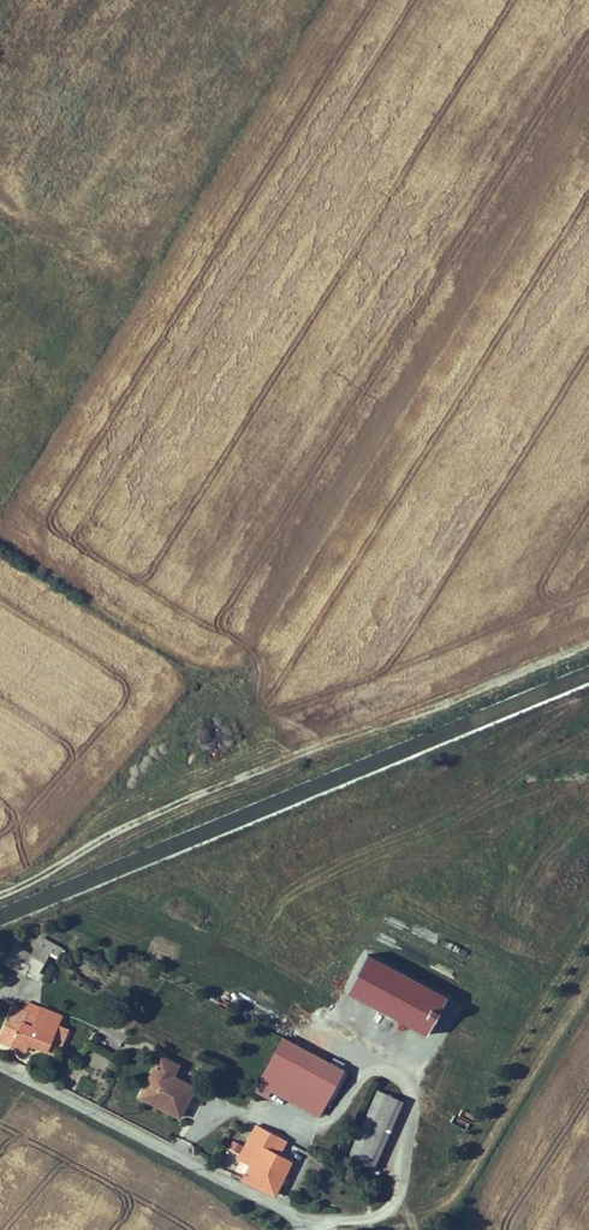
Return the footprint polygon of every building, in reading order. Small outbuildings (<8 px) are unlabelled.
[(36,978),(48,952),(57,956),(61,944),(38,934),(31,951),(11,942),(1,963),(36,978)] [(343,993),(426,1029),(445,987),(362,951),(343,993)] [(0,1023),(0,1024),(13,1028),(14,1025),(48,1039),(60,1002),(40,994),(37,1002),(12,993),(0,1023)] [(284,1028),(260,1074),(321,1106),(345,1061),(284,1028)] [(162,1045),(154,1059),(172,1068),(173,1065),(172,1064),(178,1054),(162,1045)] [(172,1068),(154,1059),(140,1085),(180,1106),(194,1080),(172,1068)] [(173,1065),(172,1068),(194,1080),(196,1077),(173,1065)] [(374,1168),(402,1098),(373,1086),(345,1156),(374,1168)] [(249,1155),(243,1167),(274,1183),(291,1150),(276,1142),(278,1138),(275,1135),(277,1132),(271,1129),(274,1124),(255,1114),(237,1148),(249,1155)] [(224,1124),(218,1135),(226,1140),(233,1128),(224,1124)]
